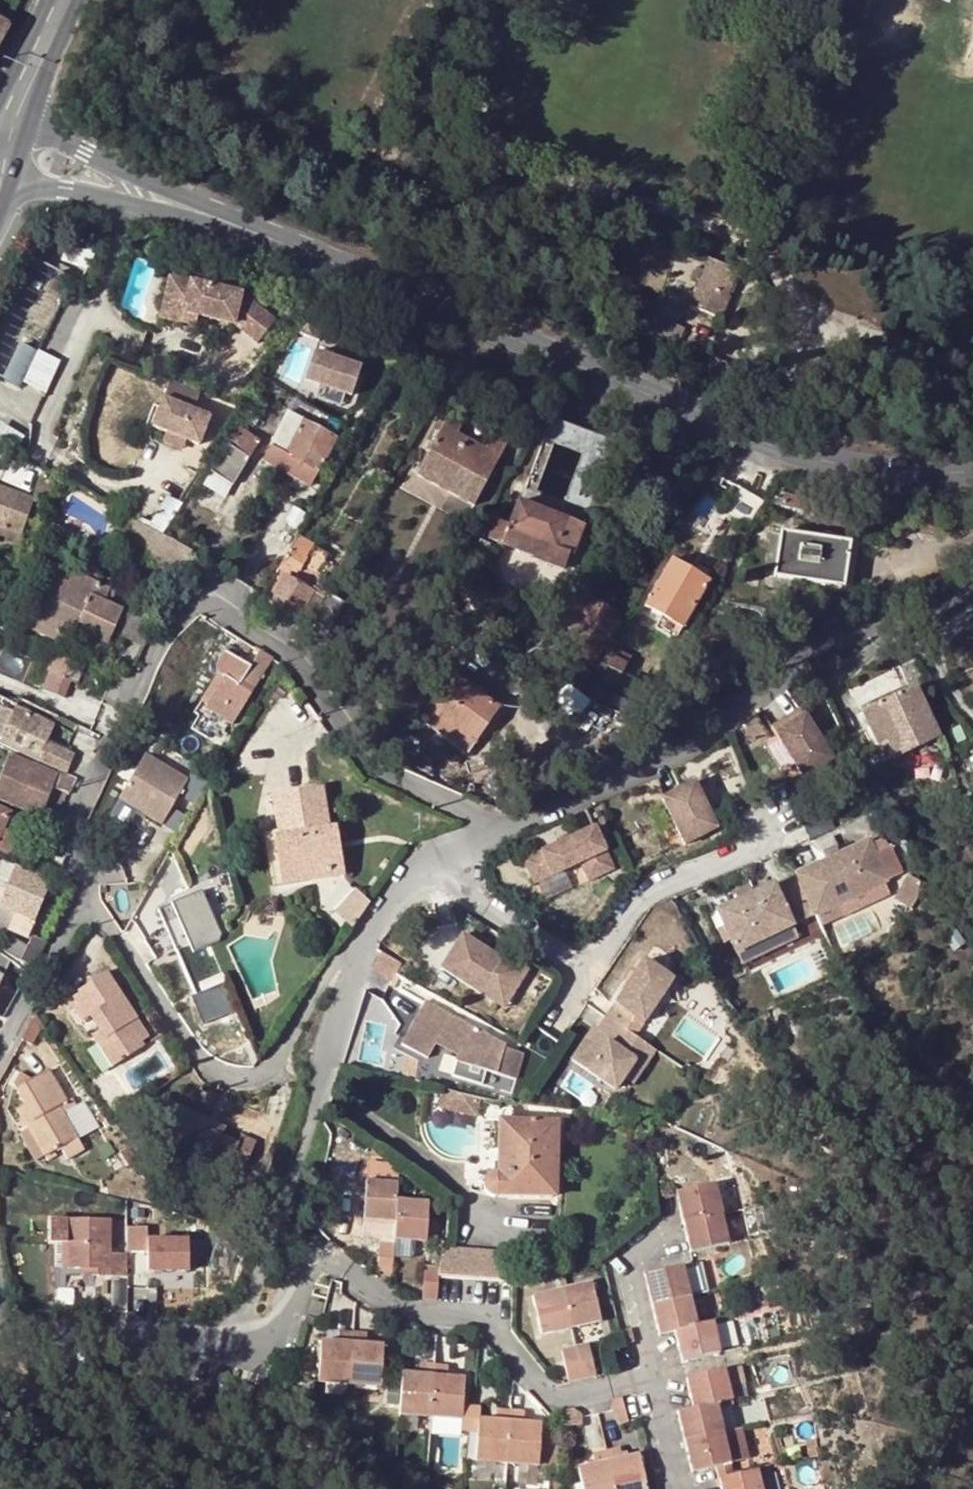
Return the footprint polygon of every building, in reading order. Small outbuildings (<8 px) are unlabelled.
[(96,249),(67,241),(61,263),(90,272),(96,249)] [(735,269),(707,258),(689,305),(721,318),(729,296),(726,294),(735,269)] [(32,261),(0,328),(0,380),(20,389),(38,351),(73,280),(32,261)] [(257,345),(276,321),(245,296),(168,279),(159,320),(196,329),(199,317),(230,324),(257,345)] [(640,329),(661,339),(668,322),(648,313),(640,329)] [(668,322),(661,339),(675,345),(682,328),(668,322)] [(60,362),(38,351),(24,384),(46,394),(60,362)] [(359,368),(315,354),(306,382),(319,386),(315,400),(341,408),(345,395),(351,397),(359,368)] [(200,394),(170,383),(153,428),(166,433),(162,444),(182,452),(186,441),(199,446),(209,419),(193,413),(200,394)] [(326,460),(337,440),(287,413),(269,447),(262,459),(291,476),(313,486),(319,474),(326,460)] [(460,428),(446,421),(418,475),(474,505),(510,439),(496,432),(485,450),(457,434),(460,428)] [(606,438),(571,425),(564,446),(599,458),(606,438)] [(259,442),(237,428),(210,473),(232,486),(259,442)] [(3,429),(0,434),(0,441),(17,451),(22,440),(3,429)] [(53,482),(41,478),(35,495),(49,499),(53,482)] [(750,532),(764,507),(766,504),(735,487),(719,514),(750,532)] [(21,537),(34,499),(0,488),(0,531),(21,537)] [(810,515),(814,500),(783,492),(779,506),(810,515)] [(183,505),(167,496),(149,528),(163,536),(183,505)] [(558,548),(568,519),(520,500),(502,544),(534,558),(534,561),(561,571),(568,553),(565,552),(558,548)] [(576,524),(568,519),(558,548),(565,552),(576,524)] [(18,545),(21,537),(0,531),(0,540),(18,545)] [(849,543),(781,534),(780,539),(772,538),(768,572),(776,573),(775,578),(843,586),(849,543)] [(298,536),(284,559),(278,569),(294,579),(304,561),(313,546),(298,536)] [(708,582),(672,560),(645,605),(662,615),(656,626),(675,638),(708,582)] [(43,608),(59,570),(50,566),(34,605),(36,606),(43,608)] [(103,601),(108,590),(60,568),(59,570),(43,608),(36,606),(25,632),(55,646),(62,628),(74,633),(105,647),(121,612),(122,609),(103,601)] [(270,602),(308,624),(324,596),(313,589),(309,595),(283,580),(270,602)] [(310,625),(324,633),(340,605),(327,597),(310,625)] [(607,607),(591,633),(578,653),(594,662),(622,616),(607,607)] [(121,612),(105,647),(100,659),(114,664),(124,637),(132,617),(121,612)] [(55,646),(53,650),(55,651),(61,653),(63,649),(67,651),(74,633),(62,628),(55,646)] [(578,653),(591,633),(582,629),(570,648),(578,653)] [(237,716),(271,660),(258,652),(250,666),(221,650),(217,658),(216,666),(217,672),(221,680),(209,700),(218,706),(214,713),(219,716),(223,709),(237,716)] [(609,653),(601,668),(617,678),(626,664),(609,653)] [(82,668),(56,656),(43,688),(64,698),(70,682),(75,685),(82,668)] [(646,712),(654,699),(617,678),(601,668),(594,680),(646,712)] [(499,709),(452,674),(426,710),(474,745),(499,709)] [(861,712),(877,744),(885,739),(893,755),(895,758),(938,736),(913,686),(861,712)] [(0,708),(0,740),(1,740),(0,742),(0,746),(36,762),(52,769),(54,770),(64,774),(72,755),(47,744),(49,739),(37,734),(43,722),(14,709),(13,714),(0,708)] [(474,745),(426,710),(419,720),(467,755),(474,745)] [(796,716),(765,734),(796,786),(826,768),(796,716)] [(54,727),(43,722),(37,734),(49,739),(54,727)] [(96,735),(82,728),(79,735),(91,746),(96,735)] [(885,739),(877,744),(885,759),(893,755),(885,739)] [(148,752),(121,797),(163,823),(191,779),(148,752)] [(8,756),(0,775),(0,803),(41,819),(53,787),(57,777),(52,775),(54,770),(52,769),(49,774),(8,756)] [(64,774),(54,770),(52,775),(57,777),(53,787),(68,794),(75,779),(64,774)] [(686,786),(653,801),(675,848),(708,832),(686,786)] [(271,796),(276,829),(278,836),(273,837),(281,877),(340,867),(338,851),(332,852),(328,826),(322,788),(271,796)] [(0,811),(0,836),(2,831),(9,815),(0,811)] [(334,825),(328,826),(332,852),(338,851),(334,825)] [(278,836),(276,829),(264,832),(273,887),(342,876),(340,867),(281,877),(273,837),(278,836)] [(585,830),(514,864),(525,888),(571,866),(580,884),(605,873),(585,830)] [(8,858),(17,838),(2,831),(0,836),(0,854),(8,858)] [(840,835),(819,844),(827,861),(848,852),(840,835)] [(827,861),(799,874),(819,914),(845,902),(894,880),(909,873),(897,846),(882,853),(876,839),(848,852),(827,861)] [(0,890),(0,911),(13,917),(9,927),(8,931),(27,939),(48,883),(9,867),(0,890)] [(799,874),(793,877),(793,878),(813,919),(819,916),(819,914),(799,874)] [(932,885),(914,874),(899,898),(917,909),(932,885)] [(793,878),(793,877),(721,911),(728,926),(735,940),(741,953),(798,926),(813,919),(793,878)] [(367,901),(352,887),(331,911),(350,927),(367,901)] [(219,934),(213,919),(200,891),(158,909),(196,996),(224,984),(216,964),(211,953),(208,945),(214,942),(219,934)] [(819,916),(825,928),(851,916),(845,904),(819,916)] [(0,911),(0,923),(9,927),(13,917),(0,911)] [(728,926),(721,930),(728,944),(735,940),(728,926)] [(804,938),(798,926),(741,953),(747,965),(804,938)] [(437,967),(493,1003),(518,965),(501,955),(498,959),(459,933),(437,967)] [(44,945),(30,939),(27,947),(9,940),(0,959),(0,990),(17,997),(44,945)] [(397,962),(374,948),(369,966),(389,976),(391,972),(397,962)] [(640,963),(590,1035),(586,1033),(567,1062),(610,1091),(630,1062),(639,1069),(650,1052),(630,1038),(668,982),(640,963)] [(524,969),(518,965),(493,1003),(499,1007),(524,969)] [(88,1016),(98,1030),(103,1038),(97,1043),(111,1065),(142,1045),(141,1043),(150,1037),(137,1017),(133,1012),(105,969),(89,980),(97,993),(74,1008),(81,1020),(88,1016)] [(508,1047),(430,1003),(405,1048),(431,1062),(438,1047),(460,1059),(458,1062),(458,1064),(459,1065),(488,1073),(500,1077),(520,1083),(527,1057),(507,1051),(508,1047)] [(103,1038),(98,1030),(91,1034),(97,1043),(103,1038)] [(187,1072),(176,1057),(171,1061),(181,1076),(187,1072)] [(488,1073),(459,1065),(455,1079),(484,1087),(488,1073)] [(568,1066),(558,1084),(585,1099),(595,1082),(568,1066)] [(15,1088),(24,1105),(33,1121),(26,1125),(43,1155),(76,1136),(59,1105),(66,1102),(47,1071),(15,1088)] [(466,1094),(447,1090),(446,1107),(463,1111),(466,1094)] [(486,1098),(466,1094),(463,1111),(482,1115),(486,1098)] [(205,1127),(208,1119),(168,1102),(152,1136),(175,1147),(181,1137),(197,1144),(189,1163),(221,1178),(231,1160),(243,1166),(254,1142),(241,1135),(238,1142),(221,1134),(205,1127)] [(33,1121),(24,1105),(16,1109),(26,1125),(33,1121)] [(225,1126),(208,1119),(205,1127),(221,1134),(225,1126)] [(509,1172),(511,1120),(498,1119),(497,1172),(509,1172)] [(558,1122),(511,1120),(509,1172),(497,1172),(493,1172),(490,1175),(487,1178),(485,1182),(485,1186),(486,1191),(488,1194),(491,1196),(496,1198),(555,1198),(558,1122)] [(26,1125),(21,1128),(38,1158),(43,1155),(26,1125)] [(402,1161),(372,1159),(371,1181),(401,1183),(402,1161)] [(400,1201),(401,1183),(371,1181),(367,1181),(365,1220),(399,1222),(400,1201)] [(719,1183),(679,1193),(687,1221),(726,1212),(719,1183)] [(433,1203),(400,1201),(399,1222),(398,1241),(431,1243),(433,1203)] [(726,1212),(687,1221),(694,1252),(734,1243),(726,1212)] [(64,1268),(81,1268),(94,1268),(93,1276),(127,1276),(126,1253),(111,1253),(111,1219),(50,1219),(51,1244),(63,1243),(64,1268)] [(381,1243),(380,1274),(396,1275),(397,1245),(381,1243)] [(522,1252),(452,1248),(445,1260),(444,1275),(517,1279),(520,1279),(522,1252)] [(171,1260),(154,1260),(155,1283),(172,1284),(171,1260)] [(696,1263),(688,1265),(695,1295),(713,1291),(706,1261),(696,1263)] [(656,1305),(695,1295),(688,1265),(649,1275),(656,1305)] [(442,1276),(443,1267),(428,1266),(427,1299),(441,1300),(442,1276)] [(598,1286),(564,1294),(574,1329),(607,1321),(598,1286)] [(574,1329),(564,1294),(536,1302),(544,1337),(574,1329)] [(678,1331),(702,1324),(695,1295),(656,1305),(663,1333),(678,1331)] [(327,1302),(315,1299),(311,1315),(323,1318),(327,1302)] [(727,1351),(720,1320),(702,1324),(678,1331),(686,1361),(727,1351)] [(353,1378),(357,1327),(341,1326),(341,1335),(324,1334),(321,1376),(353,1378)] [(370,1328),(357,1327),(353,1378),(385,1379),(387,1339),(370,1338),(370,1328)] [(637,1328),(625,1331),(628,1344),(640,1342),(637,1328)] [(587,1380),(601,1376),(594,1346),(579,1350),(587,1380)] [(567,1354),(574,1383),(587,1380),(579,1350),(567,1354)] [(405,1366),(402,1406),(434,1408),(437,1358),(423,1357),(422,1367),(405,1366)] [(437,1358),(434,1408),(467,1410),(467,1405),(469,1369),(452,1369),(452,1359),(437,1358)] [(737,1400),(738,1399),(735,1386),(751,1382),(747,1364),(730,1369),(690,1379),(699,1409),(722,1403),(737,1400)] [(627,1398),(618,1400),(616,1408),(626,1423),(634,1421),(627,1398)] [(737,1400),(722,1403),(699,1409),(681,1413),(688,1442),(729,1433),(723,1408),(739,1404),(737,1400)] [(481,1412),(480,1432),(480,1453),(510,1454),(514,1404),(494,1403),(494,1412),(481,1412)] [(514,1404),(510,1454),(543,1455),(543,1443),(543,1415),(529,1414),(529,1405),(514,1404)] [(482,1406),(473,1406),(472,1431),(480,1432),(481,1412),(482,1406)] [(575,1410),(564,1410),(563,1426),(587,1424),(587,1414),(580,1410),(575,1410)] [(434,1432),(465,1433),(465,1418),(435,1417),(434,1432)] [(695,1472),(720,1467),(736,1462),(755,1458),(748,1428),(729,1433),(688,1442),(695,1472)] [(562,1443),(543,1443),(543,1455),(543,1465),(560,1466),(562,1443)] [(619,1488),(653,1488),(643,1454),(629,1458),(626,1445),(609,1449),(619,1488)] [(582,1467),(588,1488),(619,1488),(609,1449),(597,1452),(600,1463),(582,1467)] [(720,1467),(724,1479),(740,1474),(736,1462),(720,1467)] [(726,1488),(768,1488),(763,1469),(740,1474),(724,1479),(726,1488)]
